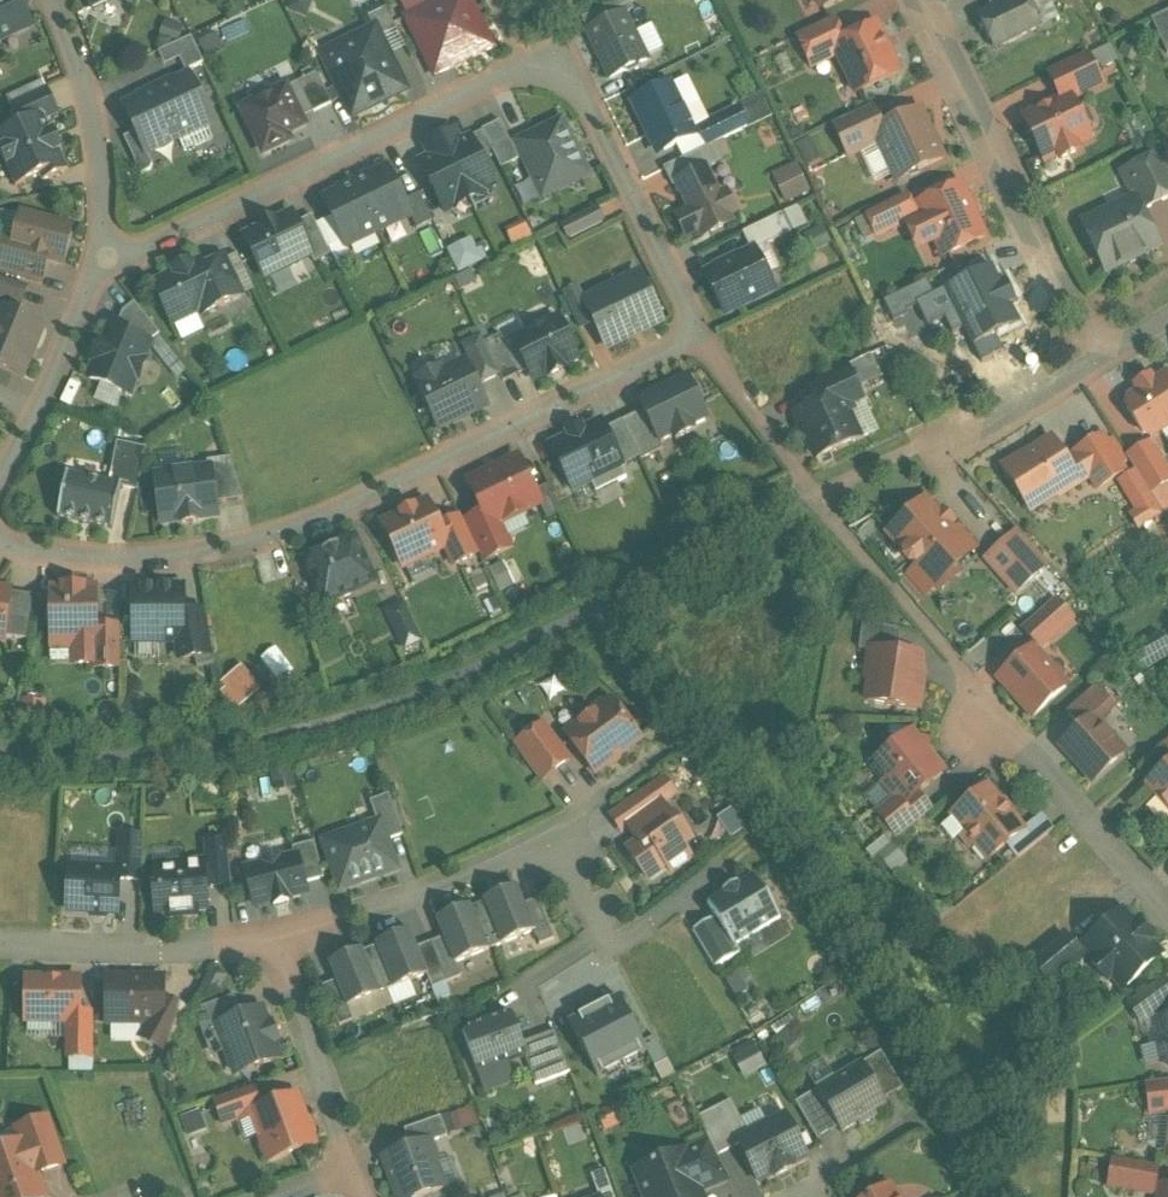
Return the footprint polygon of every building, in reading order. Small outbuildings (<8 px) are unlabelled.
[(33,27),(20,0),(0,0),(0,43),(33,27)] [(94,9),(112,2),(125,7),(128,0),(90,0),(94,9)] [(409,20),(426,54),(436,49),(446,53),(453,68),(492,49),(469,0),(450,0),(409,20)] [(823,10),(843,0),(818,0),(823,10)] [(980,18),(996,50),(1041,28),(1028,0),(1016,0),(993,11),(980,18)] [(993,11),(1016,0),(987,0),(993,11)] [(613,6),(604,11),(611,23),(619,19),(613,6)] [(387,10),(370,19),(376,31),(379,36),(396,28),(387,10)] [(604,11),(584,20),(591,33),(611,23),(604,11)] [(1152,21),(1167,56),(1167,55),(1167,13),(1152,21)] [(591,33),(589,34),(611,79),(624,73),(631,75),(639,72),(641,65),(648,61),(626,16),(619,19),(611,23),(591,33)] [(834,20),(798,38),(814,70),(840,57),(835,47),(845,42),(834,20)] [(163,36),(183,42),(187,28),(168,22),(163,36)] [(845,42),(835,47),(840,57),(858,95),(900,74),(890,54),(891,50),(886,39),(882,38),(877,27),(845,42)] [(396,28),(379,36),(390,57),(406,49),(396,28)] [(376,31),(325,56),(354,117),(406,91),(390,57),(379,36),(376,31)] [(182,45),(188,57),(181,60),(187,73),(205,65),(192,39),(160,54),(160,55),(182,45)] [(1088,56),(1050,75),(1062,101),(1070,97),(1072,101),(1103,87),(1088,56)] [(318,75),(300,84),(315,114),(333,106),(318,75)] [(191,79),(159,94),(179,138),(206,125),(211,123),(191,79)] [(45,83),(8,100),(11,107),(48,90),(45,83)] [(696,138),(671,86),(634,105),(652,141),(660,142),(665,153),(696,138)] [(48,90),(11,107),(20,127),(44,116),(47,122),(60,116),(48,90)] [(287,90),(244,111),(265,154),(286,144),(288,141),(288,137),(287,135),(305,127),(287,90)] [(159,94),(127,110),(138,134),(147,153),(179,138),(159,94)] [(1062,101),(1052,106),(1051,104),(1037,110),(1038,113),(1024,119),(1045,163),(1059,156),(1061,161),(1080,152),(1078,147),(1091,141),(1072,101),(1070,97),(1062,101)] [(873,108),(834,126),(849,159),(872,149),(867,139),(876,135),(875,133),(884,129),(873,108)] [(739,110),(700,129),(709,148),(710,149),(711,148),(749,130),(739,110)] [(884,129),(875,133),(876,135),(898,182),(944,160),(921,112),(884,129)] [(8,133),(11,139),(0,144),(0,151),(17,188),(41,178),(43,184),(69,172),(61,153),(63,152),(54,132),(52,133),(47,122),(44,116),(20,127),(8,133)] [(520,161),(501,123),(484,131),(484,134),(493,152),(502,170),(520,161)] [(563,124),(519,145),(536,179),(545,175),(554,192),(588,176),(563,124)] [(179,138),(186,153),(187,153),(214,140),(206,125),(179,138)] [(138,134),(125,140),(135,161),(148,155),(147,153),(138,134)] [(472,140),(471,139),(460,145),(455,134),(441,141),(478,215),(472,202),(496,190),(481,158),(472,140)] [(484,134),(472,140),(481,158),(493,152),(484,134)] [(816,140),(802,143),(807,165),(821,161),(816,140)] [(478,215),(441,141),(427,148),(432,158),(421,164),(446,214),(471,203),(477,215),(478,215)] [(709,148),(684,161),(685,161),(693,178),(707,171),(719,165),(711,148),(710,149),(709,148)] [(148,155),(135,161),(143,176),(152,172),(154,166),(147,153),(148,155)] [(1130,170),(1149,209),(1167,200),(1167,163),(1164,154),(1130,170)] [(685,161),(665,171),(673,187),(678,185),(693,178),(685,161)] [(797,168),(778,177),(790,201),(808,192),(797,168)] [(411,217),(388,170),(371,179),(370,176),(356,183),(379,232),(411,217)] [(693,178),(678,185),(692,212),(679,219),(688,237),(701,231),(704,237),(733,224),(729,217),(736,214),(727,195),(720,199),(707,171),(693,178)] [(356,183),(341,190),(342,193),(325,201),(348,248),(379,232),(356,183)] [(960,186),(919,206),(926,221),(909,229),(919,250),(936,241),(945,258),(986,238),(975,215),(976,212),(973,205),(969,204),(960,186)] [(907,197),(868,216),(878,237),(917,218),(907,197)] [(1136,200),(1084,225),(1086,230),(1085,234),(1089,242),(1093,244),(1107,273),(1159,247),(1136,200)] [(596,210),(564,226),(571,241),(604,225),(596,210)] [(293,216),(278,223),(277,221),(260,229),(261,231),(246,239),(265,279),(312,256),(313,255),(298,225),(293,216)] [(24,217),(16,246),(7,243),(0,272),(0,273),(42,284),(48,261),(63,265),(73,230),(24,217)] [(332,256),(313,217),(298,225),(313,255),(312,256),(315,264),(332,256)] [(473,241),(449,253),(460,275),(484,264),(473,241)] [(707,274),(727,315),(775,291),(755,250),(707,274)] [(255,291),(239,258),(226,264),(242,297),(255,291)] [(224,261),(205,270),(202,264),(193,268),(191,264),(174,272),(176,276),(154,287),(173,325),(202,311),(204,316),(242,297),(226,264),(224,261)] [(992,269),(947,291),(945,297),(951,309),(947,311),(944,317),(953,335),(966,329),(974,347),(1020,324),(1011,307),(1017,304),(1006,283),(1001,286),(992,269)] [(641,279),(616,291),(615,289),(587,303),(586,303),(595,323),(608,349),(662,322),(641,279)] [(0,280),(0,303),(22,310),(28,289),(0,280)] [(928,283),(893,299),(903,318),(903,319),(938,302),(928,283)] [(587,303),(581,290),(565,297),(580,330),(595,323),(586,303),(587,303)] [(893,299),(876,308),(885,327),(903,318),(893,299)] [(161,336),(135,305),(124,313),(117,332),(150,345),(161,336)] [(2,310),(0,314),(0,369),(23,379),(44,328),(2,310)] [(559,320),(544,327),(542,324),(529,331),(531,334),(515,342),(518,349),(529,371),(534,381),(550,373),(551,376),(564,370),(562,367),(578,359),(559,320)] [(117,332),(112,330),(105,347),(102,346),(95,362),(98,363),(92,380),(130,396),(136,380),(139,381),(147,362),(143,361),(150,345),(117,332)] [(510,353),(501,337),(485,345),(501,377),(516,369),(519,376),(529,371),(518,349),(510,353)] [(485,345),(482,338),(463,347),(482,386),(501,377),(485,345)] [(862,362),(849,368),(857,387),(859,390),(881,380),(873,362),(864,366),(862,362)] [(465,365),(443,376),(441,373),(435,373),(424,378),(421,383),(422,386),(420,387),(441,430),(486,408),(465,365)] [(848,368),(809,386),(818,406),(857,387),(849,368),(848,368)] [(1154,384),(1150,378),(1137,386),(1141,392),(1130,399),(1128,409),(1144,434),(1153,436),(1162,431),(1163,426),(1167,423),(1167,376),(1154,384)] [(689,377),(639,401),(644,412),(660,445),(661,444),(675,438),(677,442),(696,433),(694,428),(710,421),(689,377)] [(818,406),(797,415),(817,459),(860,439),(849,414),(855,411),(853,405),(863,400),(859,390),(857,387),(818,406)] [(644,412),(622,423),(640,460),(641,462),(664,451),(661,444),(660,445),(644,412)] [(622,423),(605,431),(622,466),(622,467),(622,468),(640,460),(622,423)] [(602,424),(584,433),(582,429),(569,435),(571,439),(553,448),(573,490),(591,481),(597,494),(628,479),(622,468),(622,467),(622,466),(605,431),(602,424)] [(1103,436),(1075,454),(1076,456),(1089,475),(1099,491),(1127,473),(1103,436)] [(1053,441),(1025,459),(1022,458),(1004,469),(1031,510),(1055,495),(1058,496),(1079,482),(1089,475),(1076,456),(1066,462),(1053,441)] [(148,450),(119,444),(110,485),(123,487),(123,489),(139,493),(148,450)] [(1128,458),(1151,494),(1167,484),(1167,472),(1150,444),(1128,458)] [(519,459),(470,483),(485,514),(492,528),(493,528),(541,504),(536,494),(519,459)] [(231,460),(208,463),(209,470),(212,470),(217,505),(244,501),(231,460)] [(209,470),(157,478),(163,524),(183,522),(183,525),(200,523),(199,519),(218,517),(217,505),(212,470),(209,470)] [(110,485),(70,476),(70,475),(68,475),(59,520),(61,520),(61,519),(112,530),(112,531),(114,531),(123,489),(123,487),(110,485)] [(549,487),(536,494),(541,504),(548,520),(562,513),(549,487)] [(428,503),(415,510),(414,510),(403,515),(404,515),(383,525),(394,546),(392,551),(398,562),(402,564),(404,568),(447,548),(449,547),(440,529),(428,503)] [(928,504),(892,536),(906,552),(906,558),(910,563),(917,564),(929,577),(946,562),(951,567),(974,547),(959,531),(955,534),(928,504)] [(485,514),(465,524),(480,555),(484,563),(510,550),(503,534),(497,537),(493,528),(492,528),(485,514)] [(465,524),(462,518),(440,529),(449,547),(447,548),(456,567),(480,555),(465,524)] [(1017,535),(988,561),(1017,593),(1046,567),(1017,535)] [(356,539),(306,561),(326,605),(375,583),(356,539)] [(516,559),(489,571),(500,592),(526,580),(516,559)] [(84,588),(65,589),(65,591),(53,591),(53,606),(48,611),(48,624),(53,629),(54,642),(76,642),(76,665),(95,665),(95,641),(97,641),(97,629),(96,591),(84,591),(84,588)] [(184,589),(135,590),(136,643),(179,642),(185,642),(185,616),(184,589)] [(5,638),(8,618),(11,595),(11,594),(0,593),(0,638),(5,638)] [(34,598),(11,595),(8,618),(31,621),(34,598)] [(1057,602),(1025,631),(1041,649),(1073,620),(1057,602)] [(423,644),(404,605),(387,613),(406,652),(423,644)] [(207,612),(185,616),(185,642),(179,642),(182,660),(214,655),(207,612)] [(31,621),(8,618),(5,638),(29,642),(31,621)] [(899,630),(864,625),(860,650),(873,652),(873,651),(898,654),(901,634),(899,630)] [(121,628),(102,628),(102,629),(97,629),(97,641),(95,641),(95,665),(95,669),(121,669),(121,628)] [(1067,687),(1033,649),(1001,678),(1035,716),(1067,687)] [(898,654),(873,651),(873,652),(869,679),(871,683),(869,703),(918,710),(923,681),(920,677),(922,662),(918,657),(898,654)] [(1017,662),(1009,653),(992,669),(1000,677),(1017,662)] [(238,712),(267,690),(249,666),(220,689),(238,712)] [(1097,686),(1067,712),(1082,728),(1094,718),(1099,723),(1117,707),(1097,686)] [(45,706),(26,703),(24,719),(43,721),(45,706)] [(602,704),(594,710),(592,718),(567,736),(596,775),(641,741),(612,703),(610,705),(602,704)] [(1099,723),(1094,718),(1082,728),(1062,746),(1094,782),(1126,754),(1099,723)] [(545,726),(517,746),(543,781),(570,761),(545,726)] [(928,743),(918,742),(912,735),(877,764),(877,765),(888,778),(902,796),(907,802),(917,793),(943,773),(926,753),(928,743)] [(888,778),(877,765),(871,769),(882,783),(888,778)] [(1148,785),(1167,808),(1167,767),(1148,785)] [(665,781),(630,806),(640,820),(662,804),(663,805),(676,796),(665,781)] [(989,788),(953,817),(966,834),(961,838),(970,848),(975,844),(989,861),(1008,845),(1025,831),(1024,830),(989,788)] [(902,796),(879,815),(899,839),(932,812),(917,793),(907,802),(902,796)] [(404,837),(390,796),(371,803),(379,825),(381,825),(387,843),(404,837)] [(640,820),(628,828),(628,829),(640,846),(643,844),(647,849),(634,859),(648,880),(667,867),(672,874),(693,859),(684,847),(692,840),(676,817),(673,819),(663,805),(662,804),(640,820)] [(630,806),(611,820),(621,834),(628,829),(628,828),(640,820),(630,806)] [(738,809),(723,818),(735,838),(750,829),(738,809)] [(1041,816),(1024,830),(1025,831),(1008,845),(1020,859),(1053,832),(1041,816)] [(379,825),(345,837),(349,847),(330,854),(342,889),(397,870),(387,843),(381,825),(379,825)] [(893,875),(911,861),(891,835),(873,848),(893,875)] [(145,839),(121,838),(120,872),(121,872),(120,882),(142,883),(145,839)] [(208,840),(209,861),(210,873),(224,872),(222,839),(208,840)] [(315,844),(294,849),(296,859),(298,859),(305,885),(325,880),(315,844)] [(282,863),(281,859),(262,864),(263,868),(248,872),(257,907),(274,903),(275,906),(290,902),(289,899),(307,894),(305,885),(298,859),(296,859),(282,863)] [(164,863),(167,912),(212,910),(210,873),(209,861),(164,863)] [(120,872),(71,869),(69,913),(89,914),(93,918),(106,918),(110,915),(119,915),(120,882),(121,872),(120,872)] [(756,877),(739,887),(738,885),(724,893),(725,895),(709,905),(716,918),(734,948),(737,946),(781,919),(756,877)] [(518,888),(484,901),(486,904),(479,907),(496,949),(536,932),(518,888)] [(471,907),(437,920),(445,939),(455,965),(456,965),(496,949),(479,907),(473,910),(471,907)] [(1162,956),(1123,913),(1086,946),(1098,960),(1092,965),(1107,981),(1112,976),(1124,989),(1162,956)] [(716,918),(694,932),(717,969),(742,955),(737,946),(734,948),(716,918)] [(410,931),(377,945),(378,948),(372,951),(389,993),(428,977),(429,976),(428,976),(418,950),(410,931)] [(1066,937),(1033,964),(1052,986),(1085,959),(1066,937)] [(455,965),(445,939),(431,944),(442,970),(455,965)] [(442,970),(431,944),(418,950),(428,976),(442,970)] [(364,951),(330,964),(337,983),(348,1008),(348,1009),(349,1009),(389,993),(372,951),(365,954),(364,951)] [(442,970),(428,976),(429,976),(428,977),(433,990),(448,984),(442,970)] [(226,979),(209,979),(199,997),(216,999),(226,979)] [(1128,1004),(1143,1025),(1167,1007),(1167,986),(1163,979),(1128,1004)] [(81,980),(28,980),(28,1024),(70,1024),(81,1024),(81,1017),(81,980)] [(155,981),(109,980),(109,1024),(151,1024),(164,1024),(164,1001),(164,989),(155,981)] [(337,983),(324,988),(335,1014),(348,1008),(337,983)] [(236,998),(195,1013),(206,1040),(222,1034),(219,1027),(243,1018),(236,998)] [(619,998),(569,1024),(598,1080),(648,1054),(642,1043),(619,998)] [(188,1014),(164,1001),(164,1024),(151,1024),(143,1039),(167,1052),(188,1014)] [(348,1008),(335,1014),(340,1028),(355,1022),(349,1009),(348,1009),(348,1008)] [(243,1018),(219,1027),(222,1034),(234,1069),(255,1061),(258,1069),(281,1061),(275,1043),(278,1042),(273,1027),(269,1028),(263,1011),(243,1018)] [(513,1016),(464,1033),(478,1073),(526,1056),(527,1056),(523,1045),(513,1016)] [(81,1017),(81,1024),(70,1024),(70,1060),(95,1060),(95,1017),(81,1017)] [(791,1029),(776,1043),(785,1054),(800,1040),(791,1029)] [(556,1033),(523,1045),(527,1056),(526,1056),(537,1087),(571,1074),(556,1033)] [(655,1037),(642,1043),(648,1054),(662,1083),(675,1076),(655,1037)] [(757,1052),(737,1062),(744,1074),(763,1064),(757,1052)] [(863,1063),(817,1090),(817,1092),(839,1129),(842,1134),(859,1124),(861,1128),(879,1117),(876,1114),(888,1106),(863,1063)] [(1148,1086),(1151,1115),(1167,1113),(1167,1084),(1148,1086)] [(256,1089),(234,1097),(242,1119),(254,1115),(253,1115),(264,1110),(256,1089)] [(839,1129),(817,1092),(797,1104),(819,1141),(839,1129)] [(233,1096),(215,1103),(224,1126),(242,1119),(234,1097),(233,1096)] [(264,1110),(253,1115),(254,1115),(270,1162),(316,1146),(298,1098),(264,1110)] [(732,1101),(698,1119),(710,1143),(718,1157),(735,1148),(730,1138),(747,1130),(732,1101)] [(786,1117),(739,1141),(760,1184),(775,1176),(777,1178),(794,1169),(793,1167),(808,1160),(786,1117)] [(442,1118),(406,1131),(412,1149),(433,1142),(434,1143),(449,1138),(442,1118)] [(47,1122),(19,1131),(24,1144),(25,1143),(37,1176),(63,1167),(47,1122)] [(385,1159),(398,1196),(426,1196),(446,1190),(437,1166),(442,1165),(434,1143),(433,1142),(412,1149),(385,1159)] [(4,1151),(6,1155),(0,1158),(0,1196),(39,1196),(35,1184),(39,1182),(37,1176),(25,1143),(24,1144),(4,1151)] [(710,1143),(683,1154),(687,1162),(688,1162),(700,1193),(730,1181),(718,1157),(710,1143)] [(1158,1168),(1115,1160),(1110,1188),(1153,1195),(1158,1168)] [(660,1173),(656,1164),(636,1172),(646,1196),(702,1196),(700,1193),(688,1162),(687,1162),(660,1173)] [(890,1188),(876,1196),(896,1196),(890,1188)]
